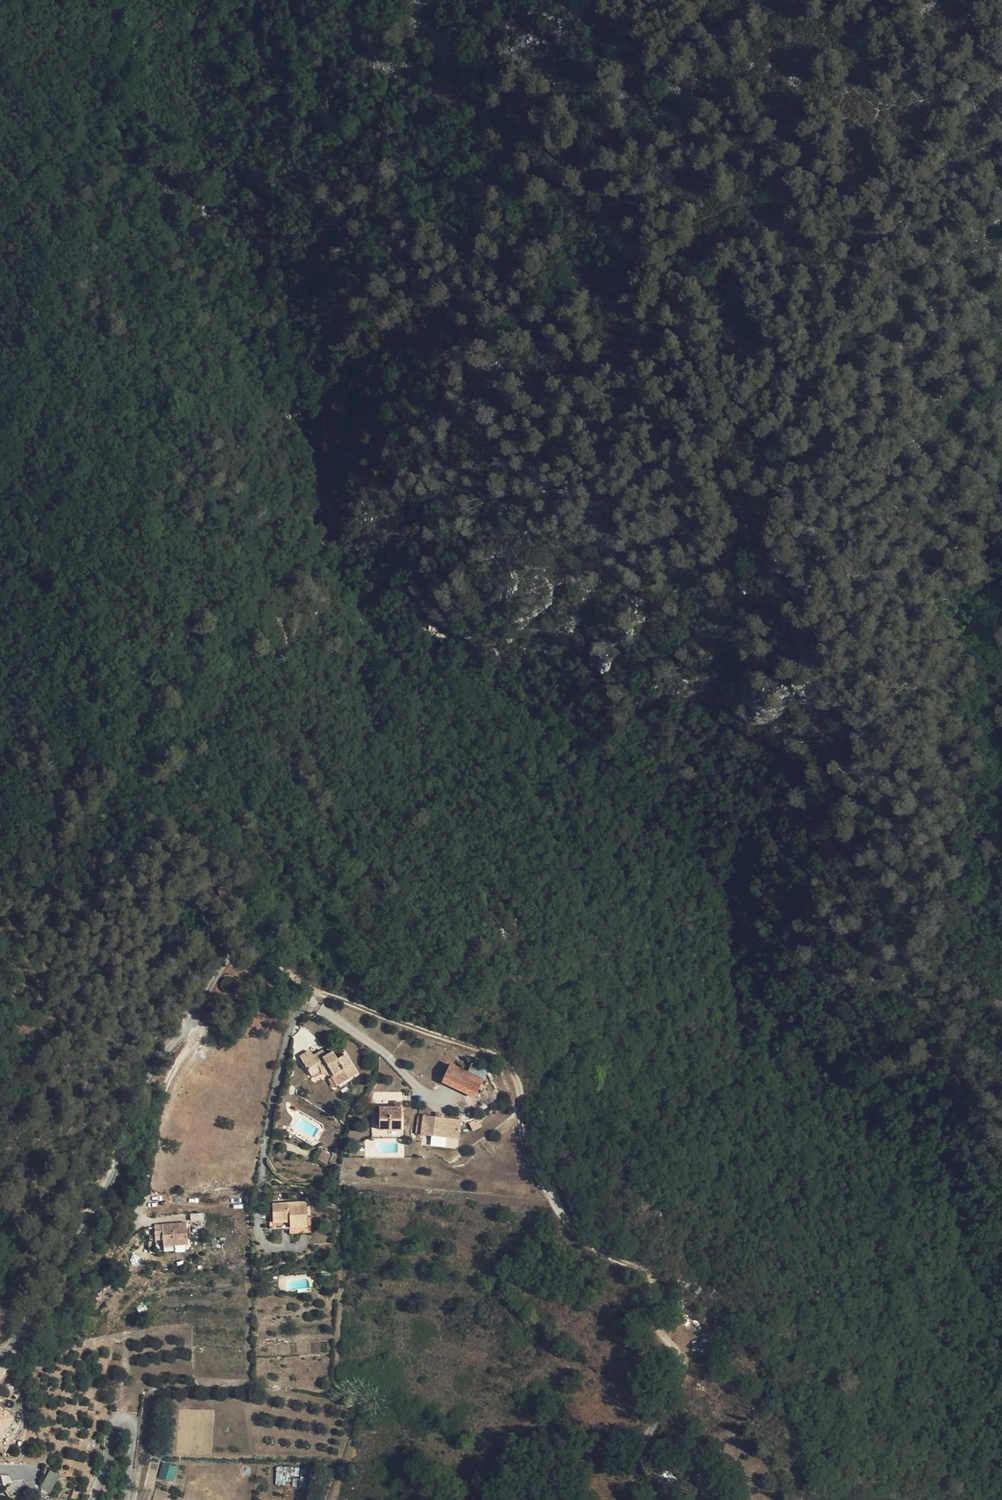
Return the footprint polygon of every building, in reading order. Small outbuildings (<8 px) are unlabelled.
[(326,1055),(323,1051),(322,1049),(313,1054),(311,1052),(308,1051),(299,1056),(307,1069),(316,1064),(320,1070),(331,1073),(338,1085),(349,1078),(343,1069),(350,1065),(345,1055),(337,1059),(332,1050),(326,1055)] [(311,1076),(320,1070),(316,1064),(307,1069),(311,1076)] [(443,1082),(449,1085),(475,1098),(479,1089),(482,1084),(484,1079),(452,1064),(443,1082)] [(470,1066),(469,1072),(484,1077),(486,1071),(470,1066)] [(400,1130),(400,1107),(380,1107),(380,1129),(400,1130)] [(441,1122),(445,1123),(445,1115),(437,1114),(436,1122),(441,1122)] [(431,1135),(433,1121),(424,1120),(422,1134),(431,1135)] [(436,1122),(433,1121),(431,1135),(439,1136),(439,1135),(441,1122),(436,1122)] [(445,1123),(441,1122),(439,1135),(455,1138),(457,1125),(448,1123),(445,1123)] [(292,1135),(295,1129),(288,1126),(285,1131),(292,1135)] [(328,1153),(318,1148),(314,1156),(324,1162),(328,1153)] [(308,1226),(307,1217),(307,1202),(272,1204),(273,1228),(290,1227),(308,1226)] [(311,1217),(307,1217),(308,1226),(290,1227),(290,1231),(312,1230),(311,1217)] [(155,1224),(156,1240),(156,1250),(173,1249),(173,1248),(182,1247),(182,1245),(188,1244),(187,1222),(155,1224)] [(14,1417),(0,1408),(0,1437),(14,1417)] [(173,1481),(177,1467),(163,1462),(159,1477),(173,1481)] [(49,1475),(54,1480),(58,1474),(51,1470),(49,1475)] [(54,1480),(49,1475),(42,1489),(48,1492),(54,1480)]
